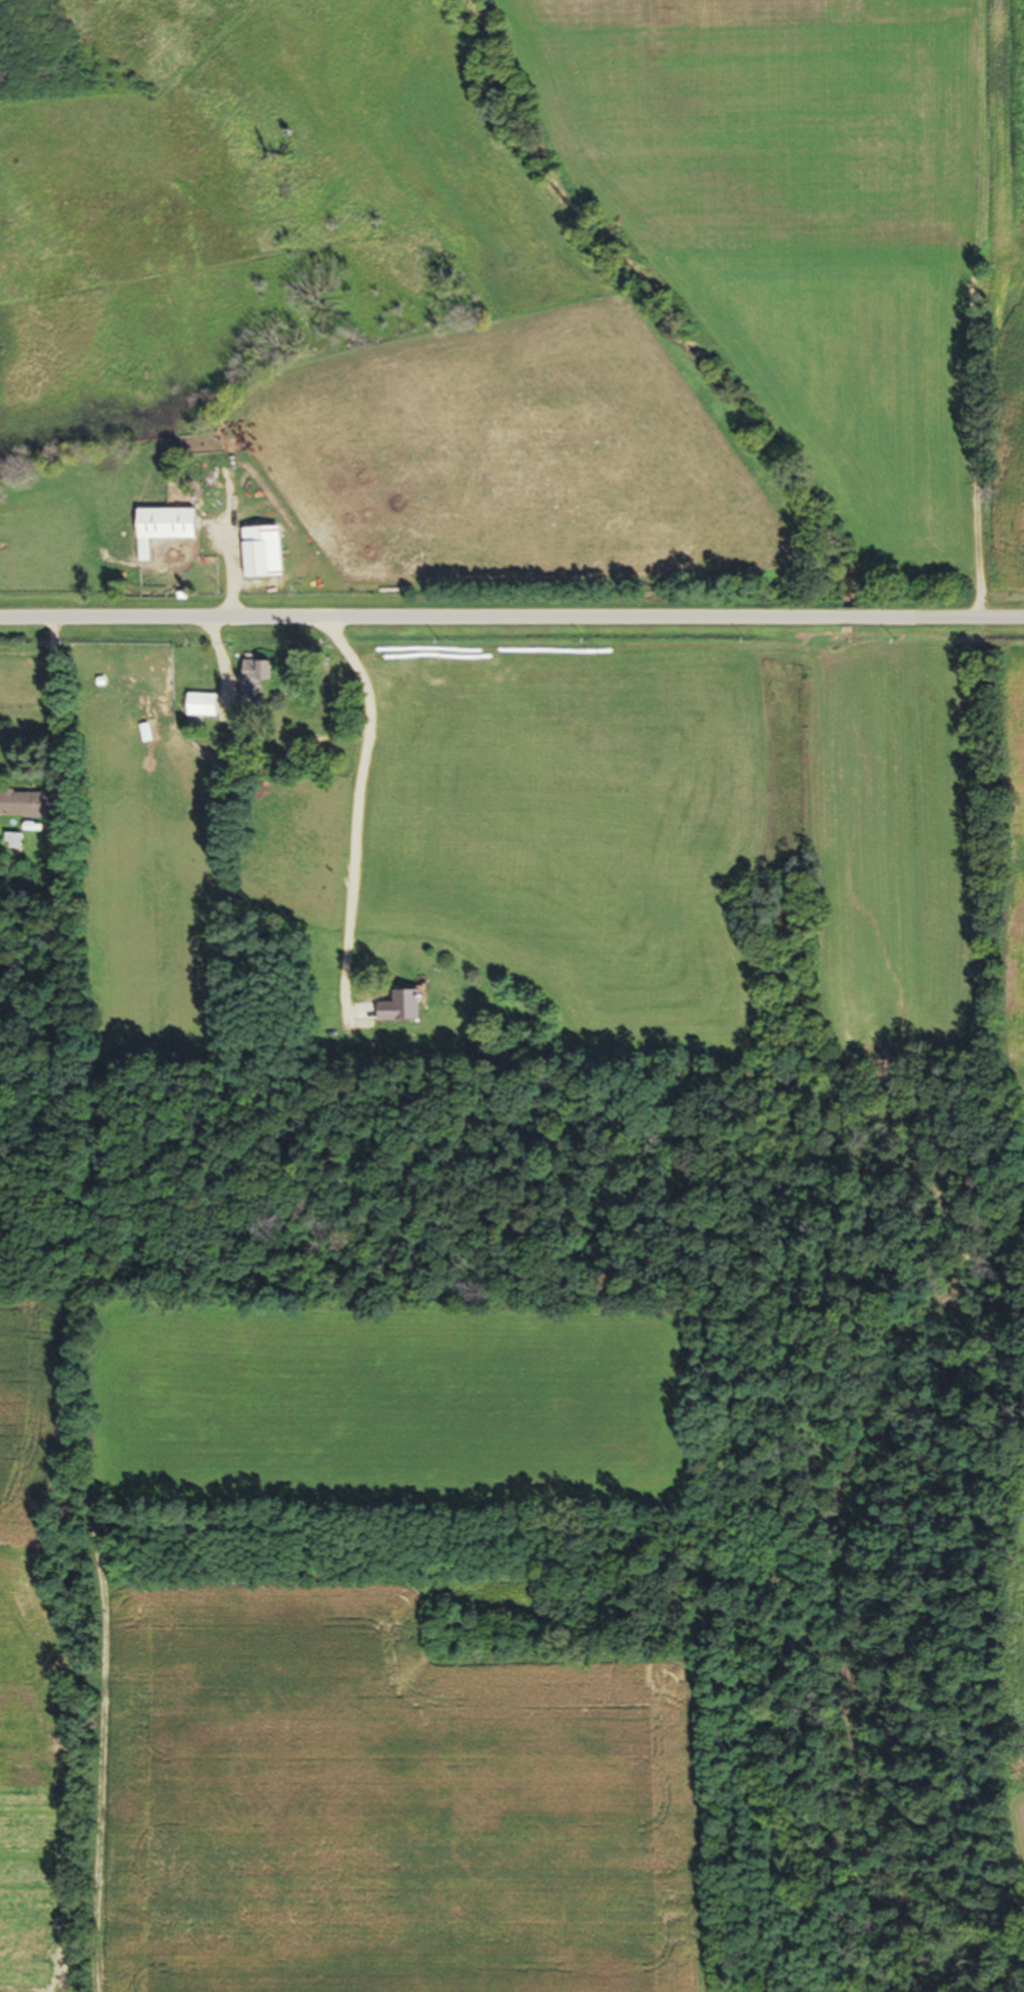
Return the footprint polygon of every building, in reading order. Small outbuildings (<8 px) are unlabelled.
[(150,544),(197,544),(197,514),(136,514),(137,567),(151,567),(150,544)] [(239,583),(268,583),(268,548),(239,548),(239,583)] [(241,716),(261,717),(262,687),(271,687),(271,666),(241,665),(241,716)] [(185,723),(216,723),(216,699),(185,699),(185,723)] [(0,798),(0,822),(41,822),(41,798),(0,798)] [(376,1027),(415,1027),(415,996),(391,997),(392,1008),(375,1008),(376,1027)]
